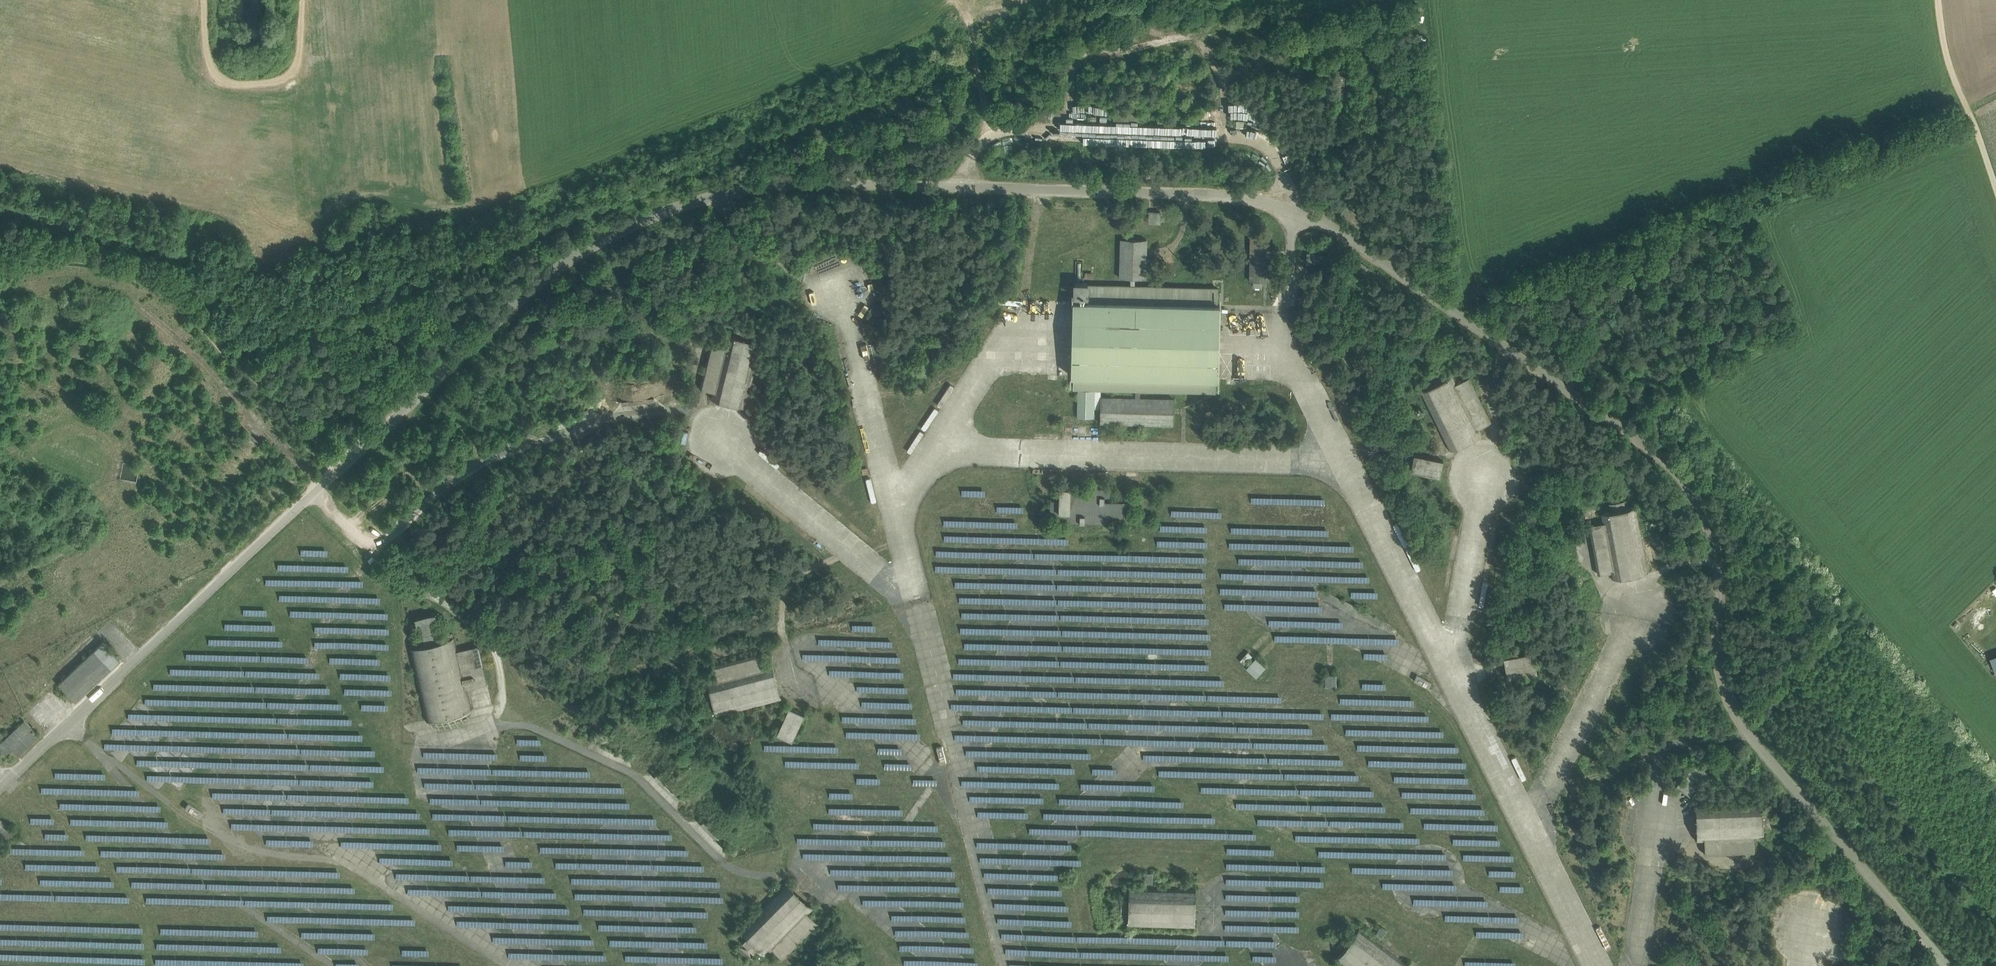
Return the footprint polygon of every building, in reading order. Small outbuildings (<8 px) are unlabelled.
[(1344,73),(1334,73),(1334,77),(1337,78),(1337,90),(1346,90),(1347,85),(1344,85),(1344,73)] [(1160,212),(1149,211),(1149,223),(1160,223),(1160,212)] [(1269,237),(1251,236),(1250,281),(1253,281),(1253,286),(1261,286),(1261,281),(1268,281),(1269,255),(1273,255),(1273,251),(1269,251),(1269,237)] [(1146,239),(1121,239),(1120,278),(1131,278),(1131,286),(1134,286),(1134,278),(1145,278),(1146,239)] [(1316,253),(1307,253),(1306,263),(1315,263),(1316,253)] [(1368,267),(1359,261),(1356,265),(1365,271),(1368,267)] [(1088,283),(1074,283),(1074,296),(1075,296),(1087,296),(1088,285),(1088,283)] [(1131,286),(1088,285),(1087,296),(1075,296),(1075,301),(1073,301),(1071,376),(1073,376),(1073,388),(1078,388),(1101,389),(1136,390),(1139,390),(1215,392),(1215,379),(1218,379),(1220,305),(1217,305),(1218,288),(1134,286),(1131,286)] [(737,336),(726,334),(723,343),(711,340),(699,389),(712,391),(710,399),(747,408),(763,343),(752,340),(754,332),(739,329),(737,336)] [(771,361),(766,360),(764,366),(772,368),(774,362),(773,362),(773,360),(771,360),(771,361)] [(1612,367),(1602,361),(1599,366),(1608,372),(1612,367)] [(1458,382),(1453,374),(1443,379),(1440,372),(1426,379),(1429,386),(1419,391),(1449,451),(1483,433),(1480,427),(1491,421),(1469,376),(1458,382)] [(1101,389),(1078,388),(1077,417),(1094,417),(1094,408),(1100,408),(1101,397),(1101,389)] [(1136,398),(1101,397),(1100,408),(1100,422),(1173,424),(1174,399),(1139,398),(1139,390),(1136,390),(1136,398)] [(1419,407),(1417,408),(1417,410),(1413,412),(1416,418),(1423,414),(1420,408),(1419,409),(1419,407)] [(1443,460),(1414,454),(1410,471),(1440,477),(1443,460)] [(1105,488),(1068,487),(1069,483),(1059,483),(1058,521),(1124,523),(1124,514),(1129,514),(1129,502),(1104,501),(1105,495),(1109,496),(1109,487),(1108,487),(1105,488)] [(1624,500),(1609,503),(1610,511),(1599,513),(1601,522),(1588,524),(1598,574),(1610,571),(1611,579),(1649,571),(1637,506),(1626,508),(1624,500)] [(1651,520),(1646,521),(1647,527),(1655,526),(1654,519),(1653,519),(1652,518),(1650,518),(1651,520)] [(448,638),(439,640),(435,629),(433,620),(436,619),(435,613),(416,617),(418,624),(421,623),(424,632),(424,644),(416,646),(415,641),(409,642),(410,647),(409,647),(426,720),(471,709),(467,689),(487,684),(478,645),(458,650),(454,637),(453,637),(452,632),(446,634),(448,638)] [(103,642),(58,684),(75,702),(119,660),(103,642)] [(1248,651),(1239,660),(1244,664),(1252,655),(1248,651)] [(762,652),(713,664),(716,676),(707,679),(710,690),(702,692),(706,707),(714,705),(717,716),(782,700),(772,662),(765,664),(762,652)] [(1533,652),(1503,658),(1507,678),(1537,673),(1533,652)] [(1255,658),(1247,667),(1256,676),(1265,667),(1255,658)] [(1336,675),(1326,675),(1326,686),(1336,686),(1336,675)] [(1416,675),(1413,680),(1428,688),(1431,682),(1416,675)] [(805,714),(789,707),(776,734),(792,741),(805,714)] [(741,717),(734,719),(734,720),(733,720),(733,722),(735,722),(736,727),(743,725),(741,717)] [(24,720),(0,743),(0,749),(5,755),(11,749),(18,755),(38,736),(24,720)] [(942,745),(936,747),(940,763),(947,761),(942,745)] [(1693,760),(1676,784),(1689,794),(1707,770),(1693,760)] [(1739,788),(1732,788),(1732,796),(1739,796),(1739,795),(1741,795),(1741,793),(1739,793),(1739,788)] [(1762,801),(1695,803),(1697,842),(1704,841),(1705,854),(1755,852),(1754,839),(1764,839),(1763,828),(1771,827),(1771,812),(1763,812),(1762,801)] [(188,803),(185,808),(199,817),(202,811),(188,803)] [(0,818),(0,833),(6,839),(13,832),(0,818)] [(1152,873),(1145,873),(1145,874),(1144,874),(1144,876),(1145,876),(1145,881),(1152,881),(1152,873)] [(787,881),(740,929),(748,937),(743,943),(754,954),(759,948),(767,956),(774,949),(783,958),(818,923),(809,914),(815,909),(787,881)] [(1196,889),(1129,888),(1129,899),(1121,899),(1120,914),(1128,915),(1128,926),(1195,928),(1196,889)] [(751,908),(746,902),(741,907),(740,908),(742,910),(743,909),(747,912),(751,908)] [(1381,926),(1381,927),(1379,926),(1378,928),(1379,929),(1376,933),(1381,937),(1387,930),(1381,926)] [(1359,928),(1352,937),(1346,933),(1336,945),(1343,950),(1336,959),(1345,965),(1408,965),(1359,928)]
